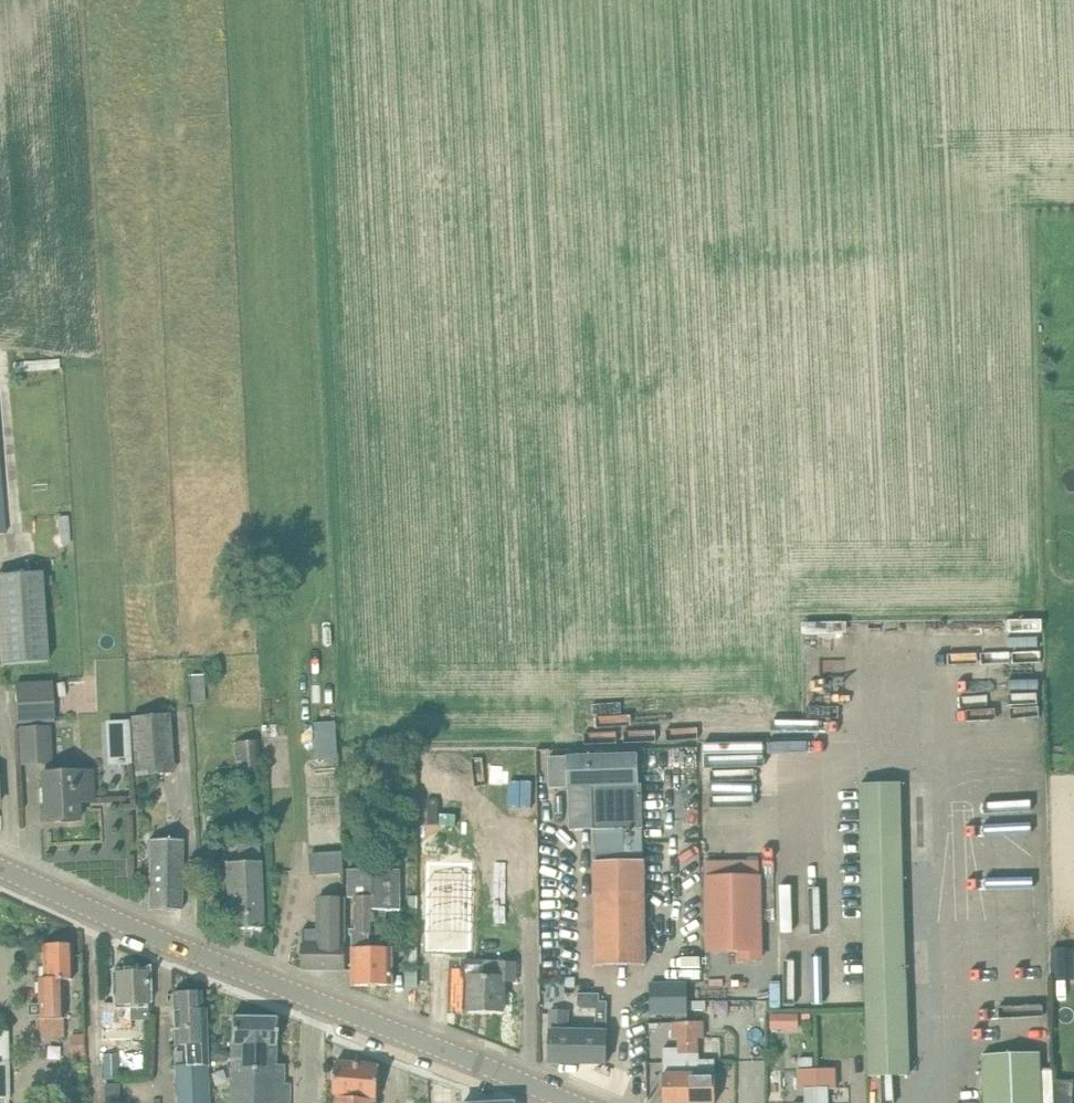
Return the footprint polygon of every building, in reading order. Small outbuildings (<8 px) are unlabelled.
[(46,660),(39,570),(0,573),(0,635),(2,664),(46,660)] [(192,703),(205,703),(204,675),(191,675),(192,703)] [(52,721),(50,681),(16,683),(19,723),(52,721)] [(136,776),(175,773),(170,714),(131,717),(136,776)] [(318,756),(339,755),(338,720),(316,721),(318,756)] [(50,727),(19,729),(20,742),(21,764),(41,763),(44,822),(79,820),(78,803),(93,802),(92,771),(52,773),(51,762),(50,727)] [(258,736),(238,737),(240,770),(259,769),(258,736)] [(637,754),(568,757),(569,787),(589,787),(591,787),(593,829),(596,829),(596,848),(596,861),(595,861),(596,891),(597,943),(597,965),(645,965),(645,943),(645,899),(645,891),(644,860),(643,860),(642,828),(643,828),(642,784),(638,784),(637,754)] [(765,789),(765,778),(755,778),(754,754),(714,755),(715,791),(765,789)] [(909,1074),(909,1052),(901,788),(861,789),(869,1075),(909,1074)] [(149,841),(149,907),(149,910),(182,910),(182,841),(149,841)] [(226,863),(228,908),(229,930),(263,928),(259,843),(237,844),(238,862),(226,863)] [(342,850),(309,853),(310,875),(343,872),(342,850)] [(707,862),(708,929),(709,951),(741,950),(741,959),(761,959),(759,861),(707,862)] [(429,864),(427,952),(471,953),(473,865),(429,864)] [(353,941),(369,941),(369,935),(375,934),(375,910),(400,910),(400,870),(349,869),(349,897),(355,897),(356,934),(353,934),(353,941)] [(303,930),(303,947),(303,969),(344,970),(345,897),(319,897),(319,930),(303,930)] [(43,979),(39,979),(39,1001),(40,1018),(40,1032),(63,1031),(63,1017),(62,980),(72,979),(72,966),(71,944),(68,944),(65,941),(59,941),(56,944),(42,945),(43,979)] [(369,941),(353,941),(353,963),(353,985),(392,985),(392,963),(392,948),(369,948),(369,941)] [(419,944),(406,944),(405,965),(419,965),(419,944)] [(515,981),(515,963),(463,962),(462,976),(470,977),(469,995),(468,995),(468,999),(469,999),(469,1010),(503,1011),(504,981),(515,981)] [(145,985),(147,985),(147,981),(145,981),(145,973),(116,974),(117,1003),(103,1004),(104,1026),(131,1025),(130,1003),(146,1003),(145,985)] [(687,983),(650,984),(650,992),(650,1013),(688,1013),(688,1005),(687,983)] [(200,992),(172,994),(173,1016),(174,1042),(184,1042),(185,1065),(207,1064),(208,1064),(207,1041),(207,1032),(206,1010),(201,1010),(200,992)] [(550,1040),(549,1063),(577,1063),(594,1063),(606,1064),(607,1031),(607,1018),(607,1017),(607,1001),(600,1001),(600,998),(600,993),(578,993),(578,1005),(581,1008),(596,1009),(596,1027),(569,1027),(570,1009),(551,1009),(550,1016),(550,1040)] [(706,1001),(692,1001),(693,1010),(706,1010),(706,1001)] [(770,1014),(770,1030),(781,1030),(781,1014),(770,1014)] [(283,1064),(275,1064),(276,1018),(231,1017),(230,1102),(289,1102),(290,1083),(283,1083),(283,1064)] [(704,1021),(688,1022),(688,1054),(688,1060),(700,1060),(699,1038),(704,1038),(704,1021)] [(663,1048),(663,1060),(664,1102),(690,1102),(688,1060),(688,1054),(688,1022),(673,1022),(673,1031),(673,1038),(679,1038),(679,1043),(679,1048),(663,1048)] [(83,1035),(72,1035),(73,1056),(84,1056),(83,1035)] [(105,1053),(106,1077),(120,1077),(119,1052),(105,1053)] [(983,1057),(984,1102),(1039,1102),(1037,1056),(983,1057)] [(688,1060),(690,1102),(716,1102),(715,1082),(715,1060),(700,1060),(688,1060)] [(376,1101),(377,1101),(380,1065),(336,1061),(333,1097),(335,1097),(334,1102),(375,1102),(376,1101)] [(207,1064),(185,1065),(175,1065),(176,1102),(208,1102),(207,1064)] [(831,1088),(837,1088),(836,1069),(817,1070),(817,1088),(818,1102),(831,1102),(831,1088)] [(799,1088),(808,1088),(808,1102),(792,1102),(818,1102),(817,1088),(817,1070),(798,1070),(799,1088)] [(1073,1081),(1056,1080),(1056,1102),(1073,1102),(1073,1081)]
